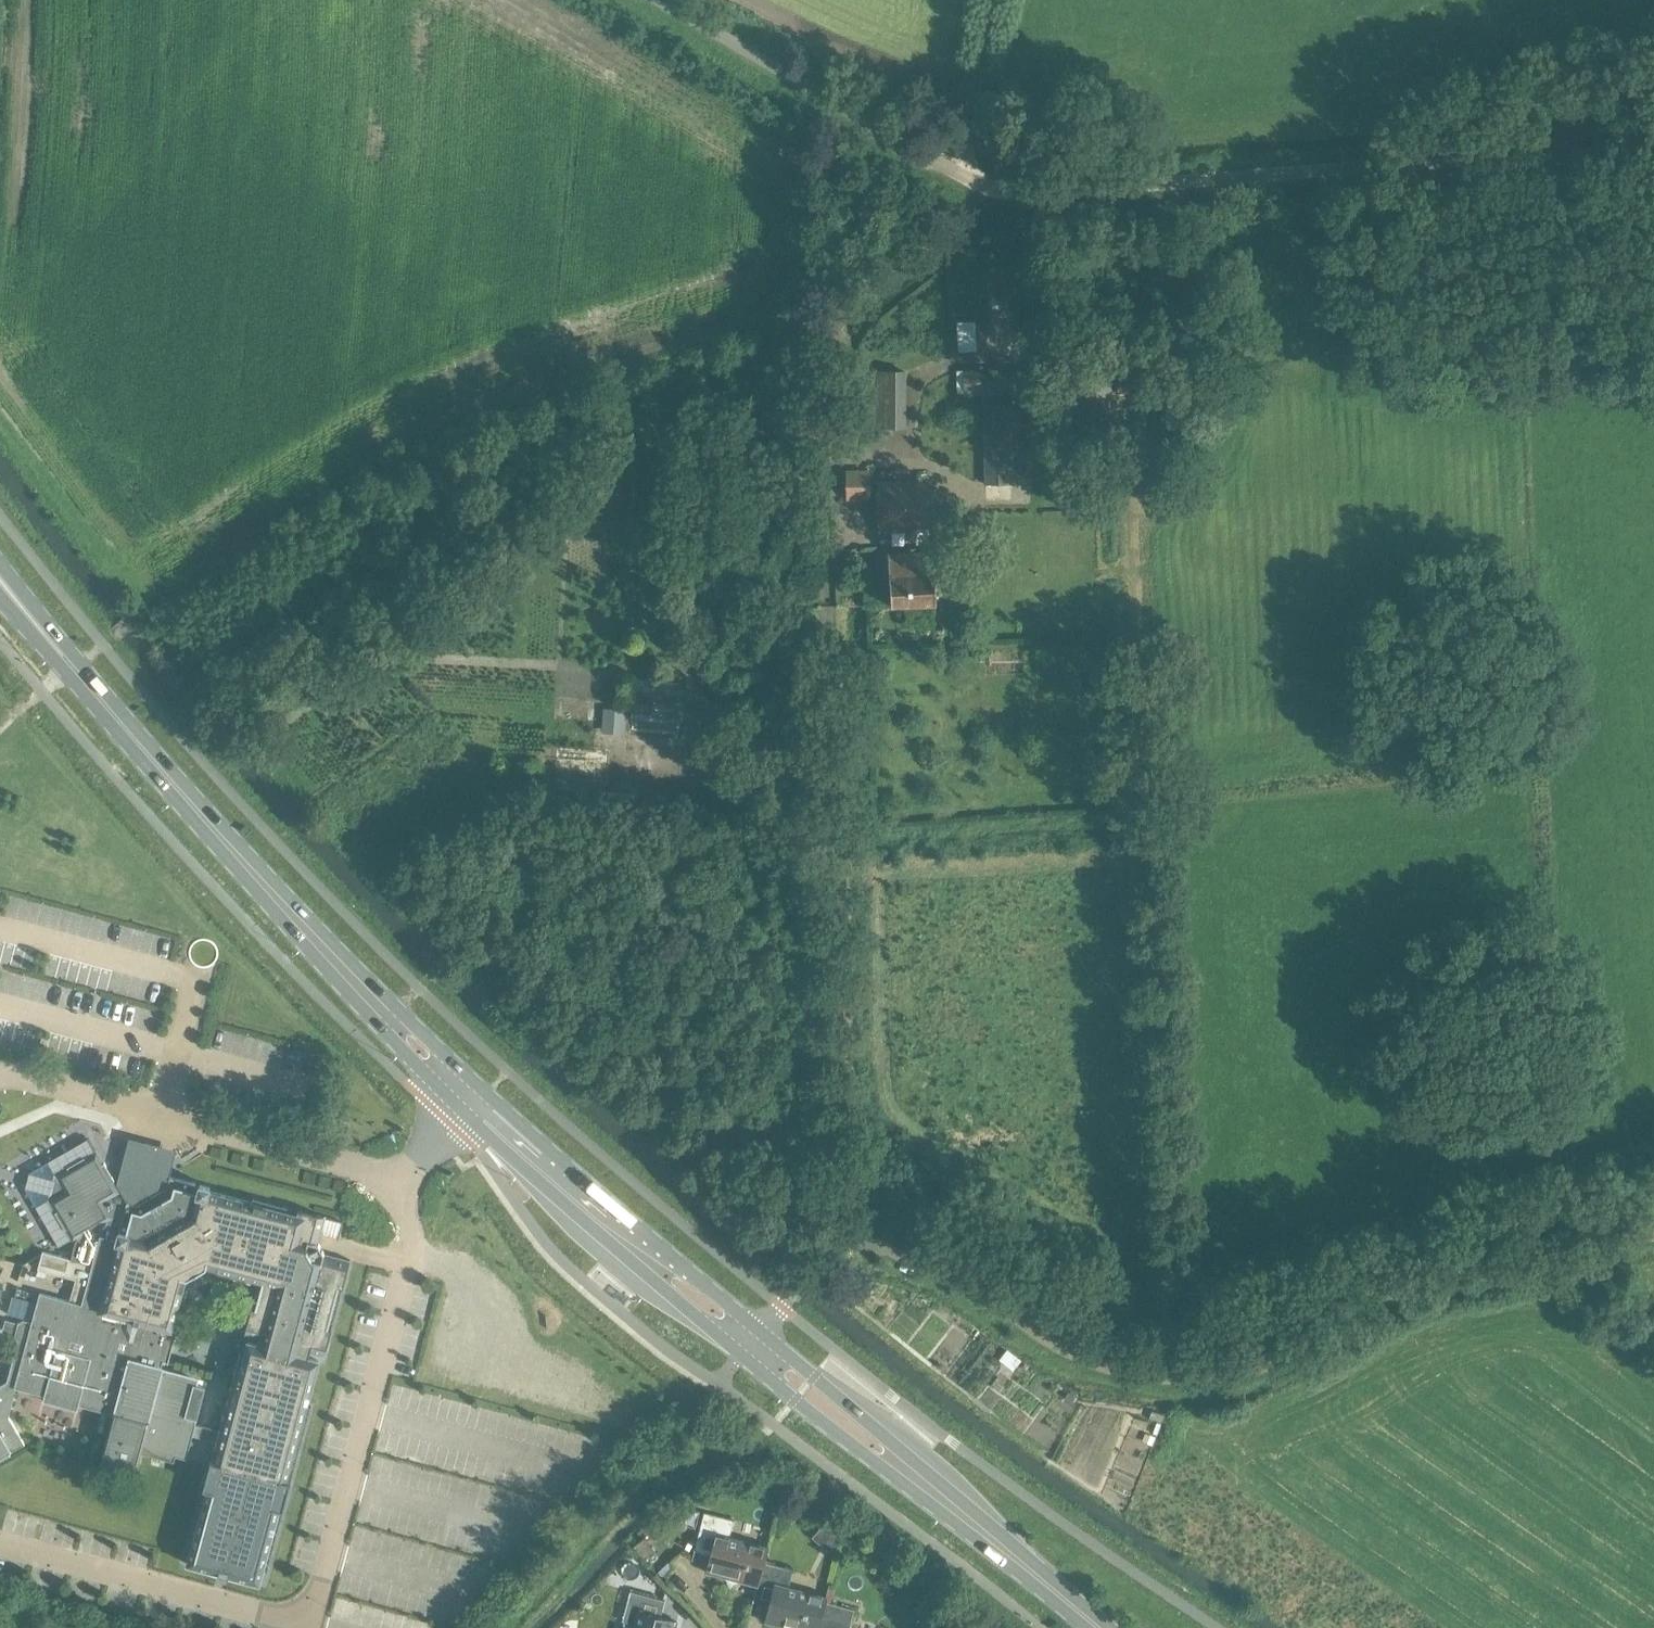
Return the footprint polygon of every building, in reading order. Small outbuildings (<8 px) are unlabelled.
[(1276,297),(1276,273),(1267,273),(1268,298),(1276,297)] [(985,347),(985,322),(971,322),(971,347),(985,347)] [(966,394),(1025,392),(1024,369),(965,371),(966,394)] [(911,423),(912,371),(883,370),(882,422),(911,423)] [(986,485),(1030,484),(1029,404),(985,404),(986,485)] [(880,527),(935,526),(935,483),(879,484),(880,527)] [(892,606),(896,606),(936,604),(935,553),(891,555),(892,606)] [(667,735),(667,718),(687,718),(688,679),(640,678),(639,735),(667,735)] [(605,709),(604,730),(625,732),(627,710),(605,709)] [(40,1293),(32,1323),(24,1321),(18,1324),(15,1336),(18,1341),(7,1383),(0,1387),(0,1459),(25,1445),(9,1417),(17,1388),(45,1395),(43,1400),(78,1409),(79,1404),(109,1413),(109,1411),(117,1413),(104,1460),(134,1468),(139,1452),(173,1461),(175,1455),(187,1459),(198,1419),(206,1387),(195,1384),(196,1380),(162,1371),(164,1361),(169,1363),(189,1290),(185,1289),(188,1279),(202,1270),(259,1285),(247,1327),(245,1335),(185,1569),(259,1588),(311,1409),(306,1408),(318,1364),(308,1361),(310,1353),(325,1357),(333,1329),(344,1288),(350,1261),(325,1254),(325,1253),(320,1243),(318,1243),(325,1217),(312,1214),(311,1217),(211,1191),(212,1187),(199,1184),(170,1177),(168,1186),(137,1204),(130,1202),(131,1195),(128,1189),(119,1187),(117,1184),(103,1160),(101,1162),(86,1137),(28,1172),(23,1189),(58,1247),(76,1236),(70,1259),(42,1251),(38,1270),(75,1280),(69,1301),(40,1293)] [(129,1138),(117,1184),(119,1187),(128,1189),(131,1195),(130,1202),(137,1204),(168,1186),(170,1177),(173,1167),(177,1151),(153,1144),(129,1138)] [(224,1325),(228,1340),(241,1337),(237,1321),(224,1325)] [(1007,1355),(1001,1363),(1012,1371),(1019,1362),(1013,1357),(1012,1358),(1007,1355)] [(1151,1413),(1148,1420),(1160,1425),(1163,1417),(1151,1413)] [(758,1585),(765,1561),(764,1561),(767,1551),(730,1540),(736,1521),(705,1512),(694,1549),(712,1554),(708,1571),(758,1585)] [(824,1524),(814,1536),(830,1550),(841,1537),(824,1524)] [(659,1555),(646,1539),(634,1548),(648,1562),(659,1555)] [(823,1615),(827,1600),(789,1590),(795,1570),(765,1561),(758,1585),(754,1601),(770,1605),(766,1621),(793,1627),(820,1627),(823,1615)] [(678,1621),(683,1603),(629,1589),(621,1621),(637,1625),(636,1627),(676,1627),(678,1621)] [(820,1627),(851,1627),(852,1623),(823,1615),(820,1627)]
